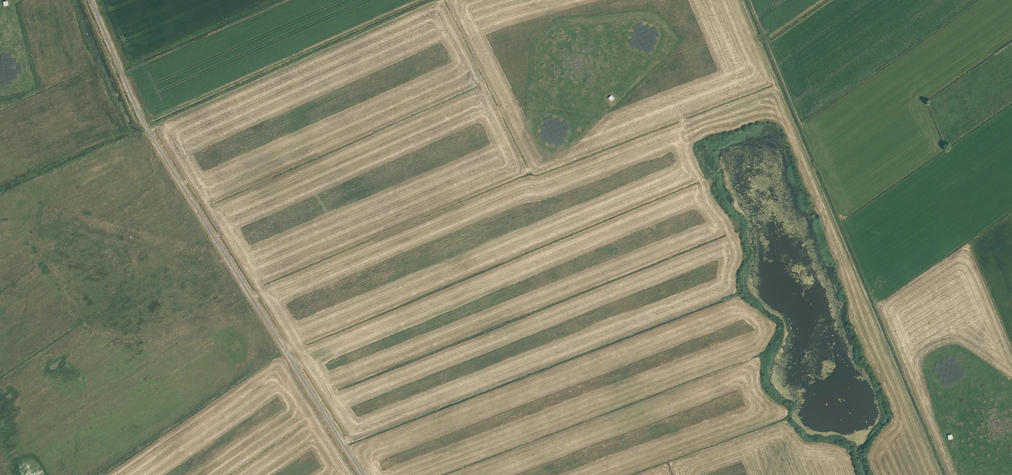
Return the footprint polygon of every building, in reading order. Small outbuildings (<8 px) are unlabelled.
[(632,38),(628,41),(632,50),(637,48),(639,52),(644,50),(646,54),(655,50),(653,45),(658,43),(655,38),(660,36),(655,27),(651,29),(648,24),(644,27),(641,22),(632,27),(634,31),(630,34),(632,38)] [(1,80),(2,85),(12,85),(12,79),(17,79),(17,74),(22,74),(21,63),(16,64),(16,59),(11,59),(10,54),(0,54),(0,59),(0,80),(1,80)] [(543,131),(538,134),(543,143),(548,141),(550,145),(555,143),(557,147),(566,143),(564,138),(568,136),(566,131),(571,129),(566,120),(561,122),(559,117),(554,120),(552,115),(543,120),(545,125),(541,127),(543,131)] [(936,363),(934,373),(939,374),(938,379),(943,380),(942,385),(952,387),(953,382),(958,383),(959,378),(964,379),(966,369),(961,368),(962,363),(957,362),(958,357),(948,355),(947,360),(942,359),(941,364),(936,363)]
